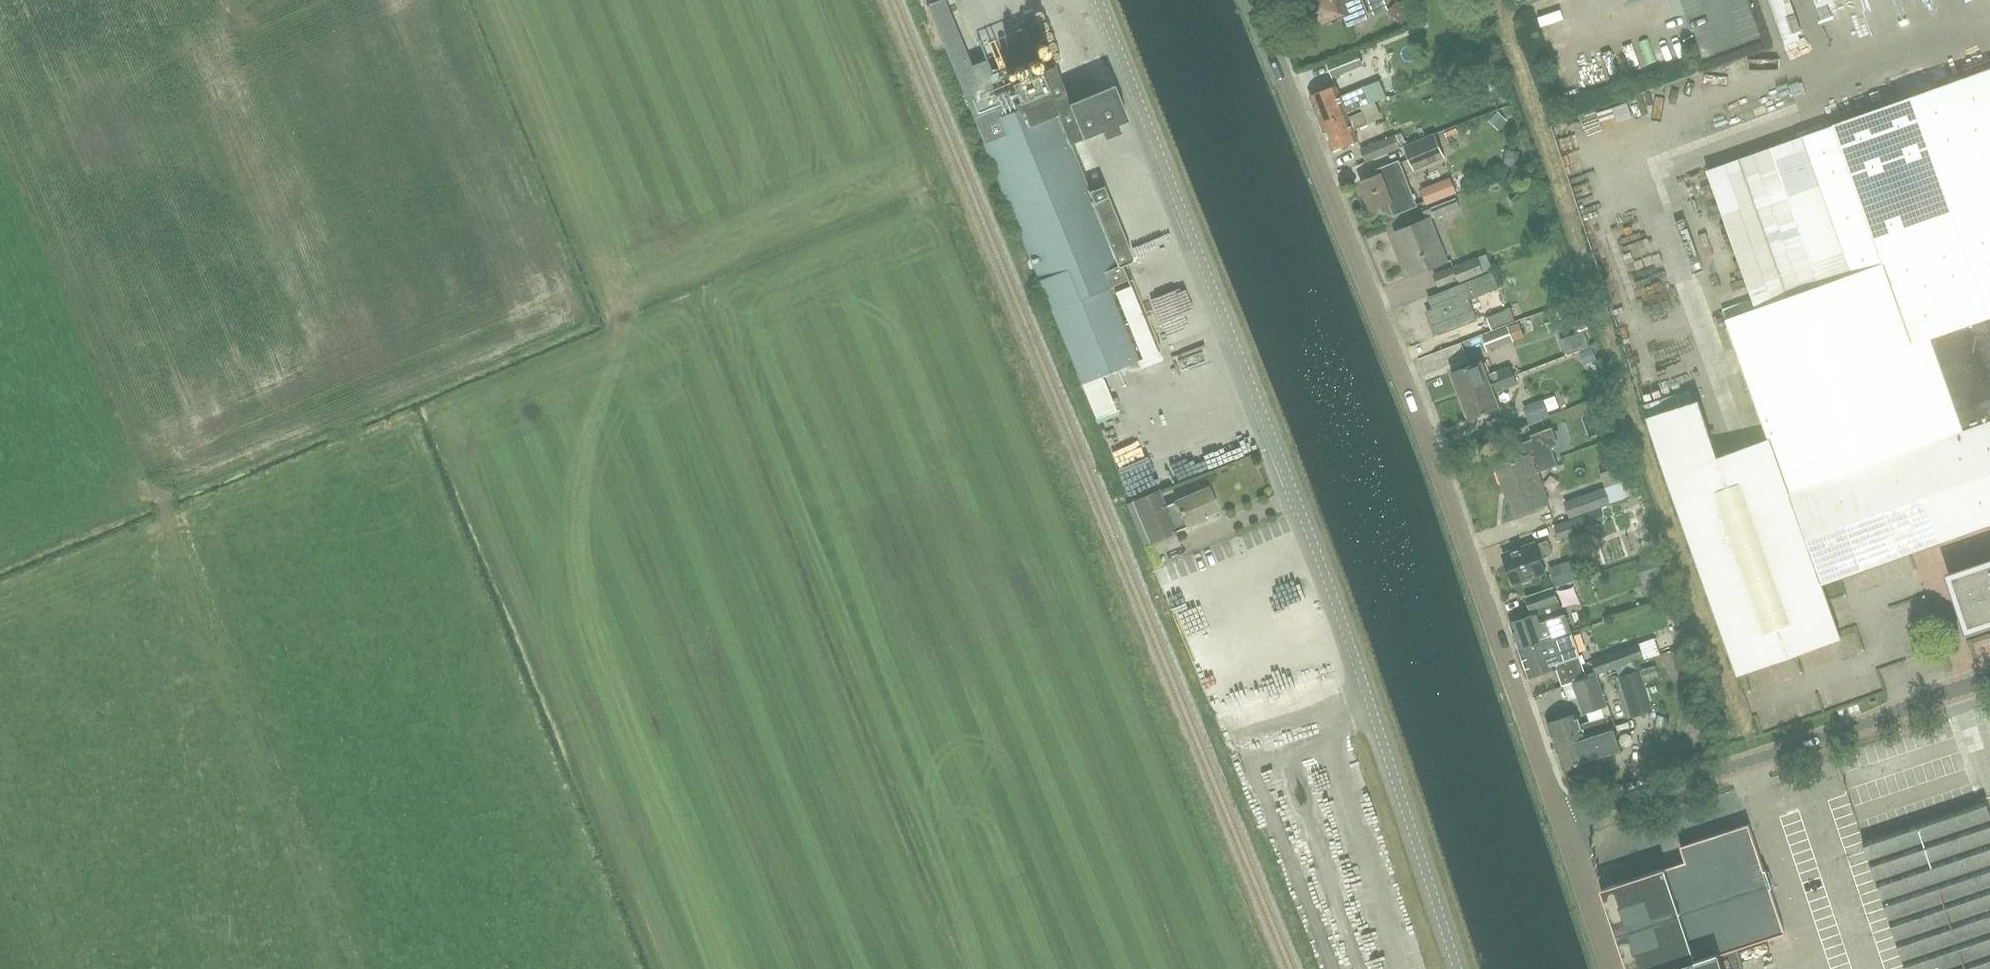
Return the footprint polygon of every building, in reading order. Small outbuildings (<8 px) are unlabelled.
[(1100,130),(1104,138),(1121,131),(1117,123),(1127,119),(1113,83),(1069,102),(1053,64),(1029,74),(1023,60),(990,73),(984,59),(971,64),(944,0),(935,0),(927,4),(1096,415),(1114,407),(1120,405),(1116,396),(1111,398),(1101,374),(1137,359),(1157,350),(1126,275),(1125,276),(1120,264),(1129,261),(1130,260),(1131,258),(1132,256),(1131,254),(1103,184),(1090,190),(1070,142),(1083,137),(1100,130)] [(1303,12),(1309,28),(1343,15),(1347,26),(1369,18),(1362,0),(1298,0),(1303,12)] [(1689,23),(1696,6),(1694,6),(1697,0),(1659,0),(1655,9),(1689,23)] [(1333,78),(1364,65),(1358,50),(1327,63),(1333,78)] [(1644,405),(1648,416),(1647,416),(1666,475),(1738,675),(1841,638),(1821,584),(1989,523),(1989,75),(1988,69),(1835,124),(1705,170),(1674,182),(1724,317),(1767,437),(1768,439),(1717,457),(1698,400),(1693,401),(1689,390),(1644,405)] [(1336,86),(1310,96),(1321,123),(1347,113),(1375,102),(1369,84),(1340,96),(1336,86)] [(1347,113),(1321,123),(1331,150),(1357,139),(1354,129),(1367,124),(1361,109),(1348,114),(1347,113)] [(1367,162),(1401,148),(1395,134),(1361,149),(1367,162)] [(1435,135),(1405,147),(1414,170),(1444,157),(1435,135)] [(1371,210),(1388,204),(1393,216),(1418,206),(1399,159),(1375,169),(1377,175),(1360,181),(1371,210)] [(1428,186),(1420,189),(1427,205),(1434,202),(1428,186)] [(1435,205),(1460,196),(1456,186),(1432,195),(1435,205)] [(1435,217),(1461,208),(1456,198),(1431,208),(1435,217)] [(1415,274),(1447,261),(1430,218),(1395,232),(1401,247),(1404,246),(1415,274)] [(1477,256),(1454,266),(1434,274),(1439,287),(1459,279),(1460,282),(1484,273),(1484,272),(1488,270),(1482,255),(1478,257),(1477,256)] [(1155,305),(1199,291),(1189,260),(1145,275),(1155,305)] [(1468,300),(1498,288),(1492,272),(1485,275),(1484,273),(1460,282),(1461,284),(1449,289),(1450,291),(1431,299),(1442,328),(1474,315),(1468,300)] [(1577,333),(1587,330),(1577,300),(1567,303),(1577,333)] [(1492,328),(1515,319),(1510,308),(1488,316),(1492,328)] [(1508,326),(1482,336),(1488,350),(1514,340),(1508,326)] [(1460,396),(1514,375),(1510,366),(1487,375),(1481,360),(1451,372),(1460,396)] [(1494,392),(1503,389),(1517,384),(1514,375),(1460,396),(1469,419),(1500,408),(1494,392)] [(1530,422),(1549,414),(1544,400),(1525,407),(1530,422)] [(1518,444),(1523,457),(1496,467),(1506,496),(1510,495),(1517,514),(1548,503),(1537,473),(1558,465),(1551,448),(1559,445),(1552,427),(1530,435),(1531,439),(1518,444)] [(1179,463),(1183,474),(1200,468),(1196,457),(1179,463)] [(1601,476),(1605,487),(1564,501),(1570,518),(1611,503),(1633,495),(1629,483),(1630,482),(1624,468),(1601,476)] [(1204,514),(1218,508),(1209,486),(1176,500),(1165,505),(1158,490),(1134,500),(1151,541),(1175,531),(1175,530),(1205,517),(1204,514)] [(1560,539),(1587,529),(1582,516),(1555,525),(1560,539)] [(1541,559),(1554,555),(1548,540),(1536,545),(1535,544),(1503,556),(1513,583),(1545,571),(1541,559)] [(1658,555),(1636,562),(1642,581),(1664,574),(1658,555)] [(1577,560),(1570,562),(1570,560),(1549,567),(1555,586),(1576,580),(1576,579),(1582,577),(1577,560)] [(1950,576),(1967,629),(1989,621),(1989,562),(1950,576)] [(1526,598),(1533,616),(1511,623),(1521,650),(1571,632),(1566,616),(1564,617),(1554,588),(1526,598)] [(1673,596),(1670,588),(1657,592),(1660,601),(1673,596)] [(1690,644),(1685,628),(1675,632),(1680,647),(1690,644)] [(1571,632),(1521,650),(1530,677),(1556,668),(1556,665),(1580,657),(1571,632)] [(1638,644),(1592,660),(1597,674),(1616,667),(1617,667),(1643,658),(1638,644)] [(1619,676),(1614,677),(1627,719),(1654,710),(1641,669),(1638,670),(1619,676)] [(1583,713),(1607,706),(1596,675),(1573,682),(1583,713)] [(1556,746),(1611,728),(1607,716),(1580,725),(1576,714),(1548,723),(1556,746)] [(1611,728),(1556,746),(1563,769),(1592,760),(1607,755),(1619,751),(1623,749),(1616,726),(1611,728)] [(1864,840),(1907,968),(1989,968),(1989,798),(1864,840)] [(1744,968),(1738,948),(1786,932),(1770,885),(1766,873),(1750,824),(1681,847),(1682,848),(1686,861),(1678,864),(1603,889),(1602,889),(1629,968),(1740,968),(1744,968)]
